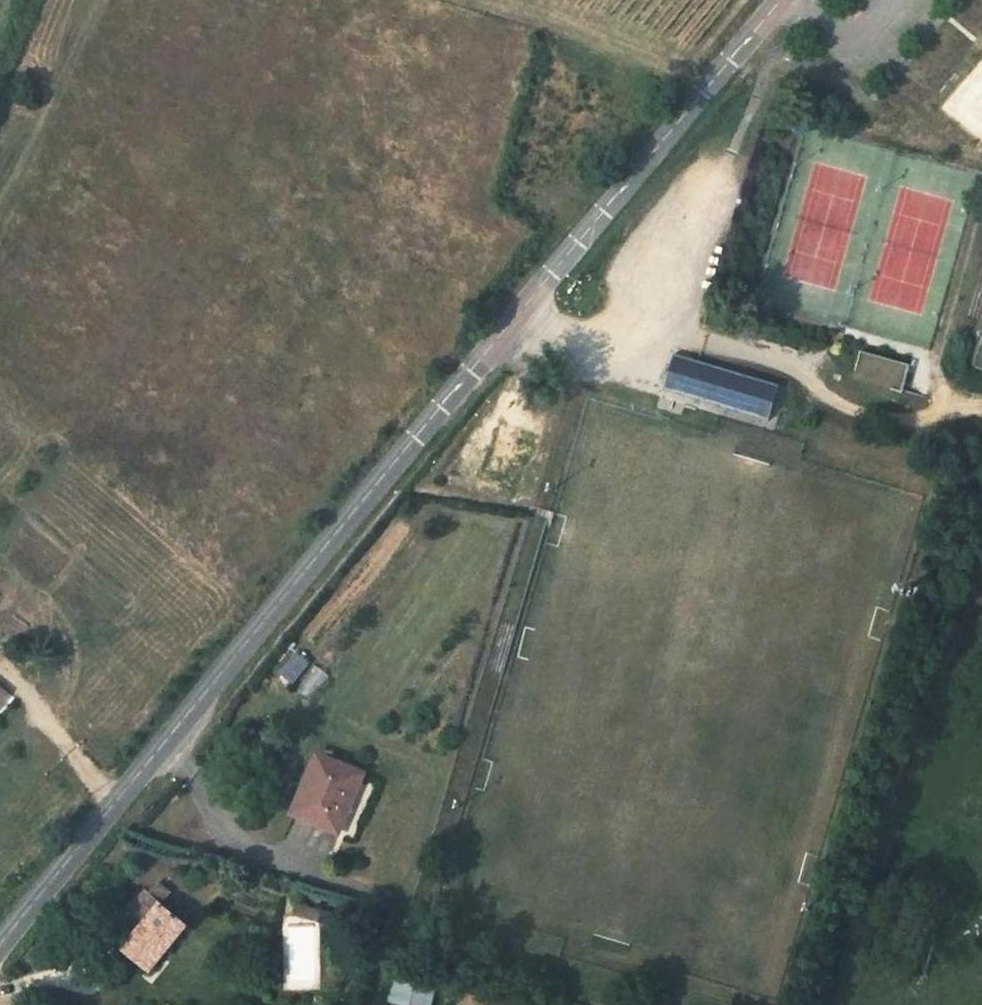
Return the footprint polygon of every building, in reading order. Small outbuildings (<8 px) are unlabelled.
[(853,375),(902,389),(909,363),(859,350),(853,375)] [(768,419),(778,385),(673,355),(664,389),(768,419)] [(294,685),(309,662),(293,651),(278,674),(294,685)] [(354,795),(350,792),(357,773),(317,757),(293,813),(338,833),(354,795)] [(357,773),(350,792),(354,795),(362,776),(357,773)] [(156,883),(146,893),(159,903),(168,893),(156,883)] [(159,903),(146,893),(103,935),(149,971),(186,925),(159,903)] [(295,920),(314,926),(318,914),(299,908),(295,920)] [(436,989),(438,981),(399,970),(397,978),(436,989)] [(390,997),(395,1000),(399,990),(394,988),(390,997)]
